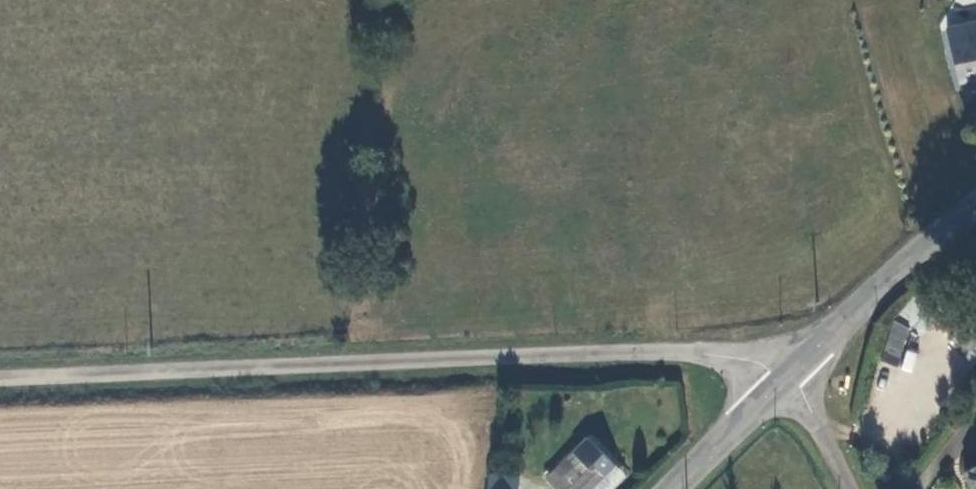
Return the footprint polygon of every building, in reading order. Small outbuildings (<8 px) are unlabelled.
[(951,27),(964,81),(975,78),(975,21),(951,27)] [(892,320),(882,360),(899,364),(909,325),(892,320)] [(604,472),(613,462),(584,435),(546,476),(560,488),(588,488),(604,472)] [(966,468),(975,487),(975,463),(966,468)] [(604,472),(588,488),(598,488),(609,477),(604,472)] [(519,478),(486,476),(485,488),(518,488),(519,478)]
